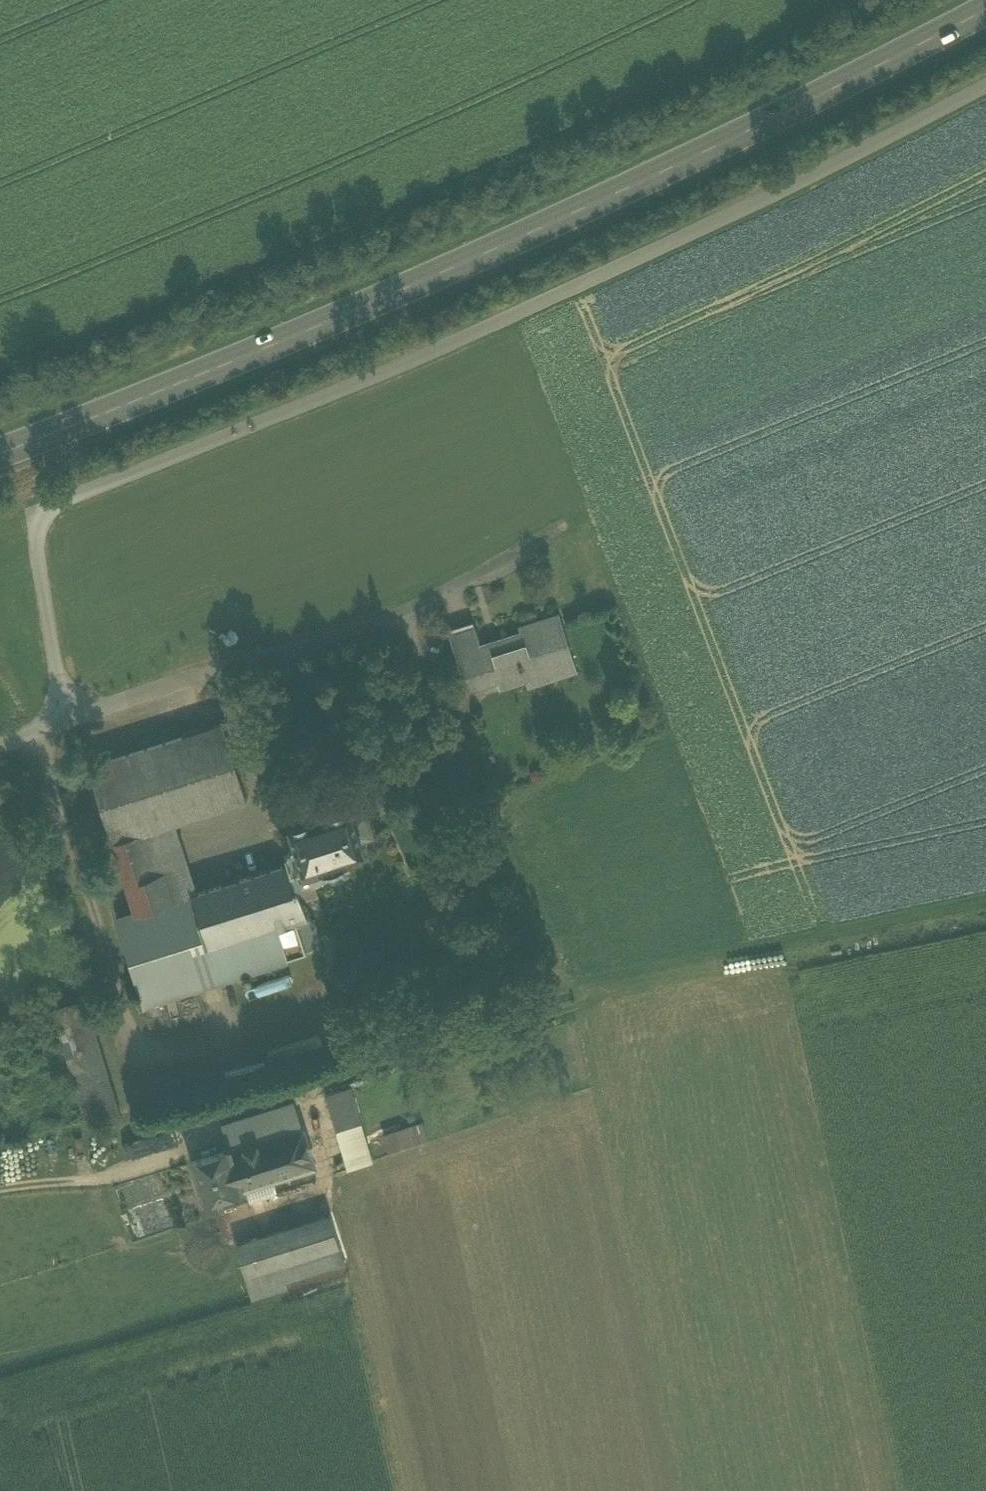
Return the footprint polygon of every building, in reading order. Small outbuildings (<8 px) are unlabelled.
[(456,655),(467,690),(497,680),(505,677),(502,667),(518,662),(522,675),(526,674),(527,679),(529,685),(542,681),(577,670),(558,612),(519,625),(521,631),(480,644),(478,644),(481,651),(475,653),(472,650),(456,655)] [(448,629),(456,655),(472,650),(475,653),(481,651),(478,644),(480,644),(473,621),(448,629)] [(505,677),(497,680),(499,688),(527,679),(526,674),(522,675),(518,662),(502,667),(505,677)] [(89,765),(113,841),(173,822),(247,799),(224,723),(89,765)] [(289,863),(302,899),(307,897),(307,898),(318,895),(315,885),(325,883),(328,875),(326,868),(328,868),(336,868),(343,863),(349,861),(347,855),(364,849),(361,839),(374,835),(367,810),(354,814),(350,804),(338,808),(337,804),(309,812),(311,817),(293,822),(292,824),(290,828),(295,844),(290,845),(286,853),(289,863)] [(195,892),(173,822),(113,841),(135,911),(195,892)] [(289,863),(195,892),(135,911),(116,917),(143,1004),(306,952),(306,951),(298,924),(308,920),(307,916),(302,899),(289,863)] [(298,924),(306,951),(320,946),(312,919),(308,920),(298,924)] [(68,1062),(88,1127),(122,1117),(86,997),(52,1007),(68,1062)] [(326,1094),(336,1131),(361,1123),(350,1087),(326,1094)] [(230,1150),(231,1152),(303,1130),(294,1102),(222,1125),(230,1150)] [(367,1142),(361,1123),(336,1131),(348,1169),(373,1161),(367,1142)] [(384,1135),(389,1151),(428,1138),(423,1123),(384,1135)] [(124,1142),(129,1157),(166,1144),(161,1130),(124,1142)] [(303,1130),(231,1152),(242,1188),(249,1186),(254,1200),(279,1193),(274,1178),(314,1166),(303,1130)] [(203,1200),(242,1188),(231,1152),(230,1150),(192,1162),(200,1189),(199,1189),(203,1200)] [(330,1215),(270,1233),(285,1279),(344,1260),(330,1215)] [(286,1285),(285,1279),(270,1233),(236,1244),(252,1296),(286,1285)]
